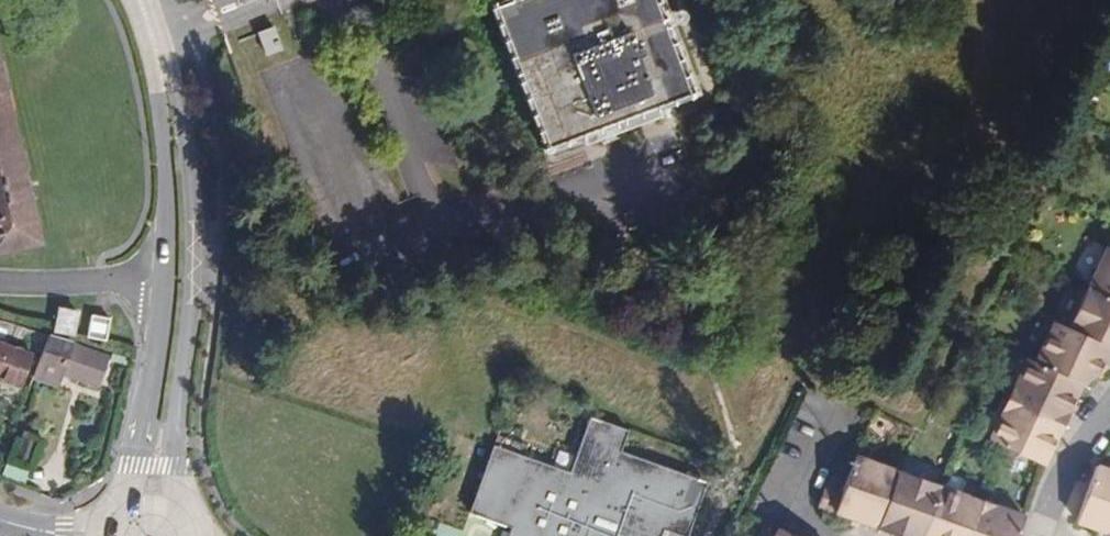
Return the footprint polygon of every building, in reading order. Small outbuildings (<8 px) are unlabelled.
[(547,152),(583,138),(585,143),(660,114),(658,110),(695,95),(658,0),(498,0),(489,3),(547,152)] [(258,33),(267,54),(282,49),(274,27),(258,33)] [(0,69),(0,250),(39,241),(0,69)] [(1109,298),(1109,248),(1108,247),(1089,288),(1109,298)] [(1109,347),(1109,298),(1089,288),(1070,329),(1109,347)] [(60,307),(56,330),(74,333),(78,310),(60,307)] [(111,315),(91,312),(87,335),(107,338),(111,315)] [(16,324),(0,319),(0,380),(20,386),(31,353),(8,345),(10,340),(43,353),(50,335),(16,324)] [(1082,384),(1107,367),(1109,369),(1109,347),(1070,329),(1053,321),(1035,362),(1082,384)] [(75,345),(75,342),(50,335),(43,353),(34,377),(57,385),(61,373),(98,386),(109,357),(75,345)] [(1008,399),(1063,425),(1070,409),(1082,384),(1035,362),(1027,358),(1008,399)] [(1002,446),(1044,466),(1063,425),(1008,399),(989,440),(1002,446)] [(494,445),(469,513),(512,528),(509,535),(661,535),(663,530),(683,535),(688,535),(707,482),(622,452),(630,430),(590,416),(570,472),(494,445)] [(23,438),(17,458),(30,461),(36,442),(23,438)] [(835,512),(878,527),(898,471),(856,455),(845,484),(842,494),(835,512)] [(2,474),(27,482),(31,470),(6,461),(2,474)] [(1097,465),(1076,521),(1109,533),(1109,470),(1097,465)] [(903,535),(922,535),(940,486),(898,471),(878,527),(903,535)] [(983,501),(940,486),(922,535),(970,535),(983,501)] [(818,506),(835,512),(842,494),(825,487),(818,506)] [(1025,516),(983,501),(970,535),(1018,535),(1025,516)] [(779,527),(775,535),(798,535),(779,527)]
